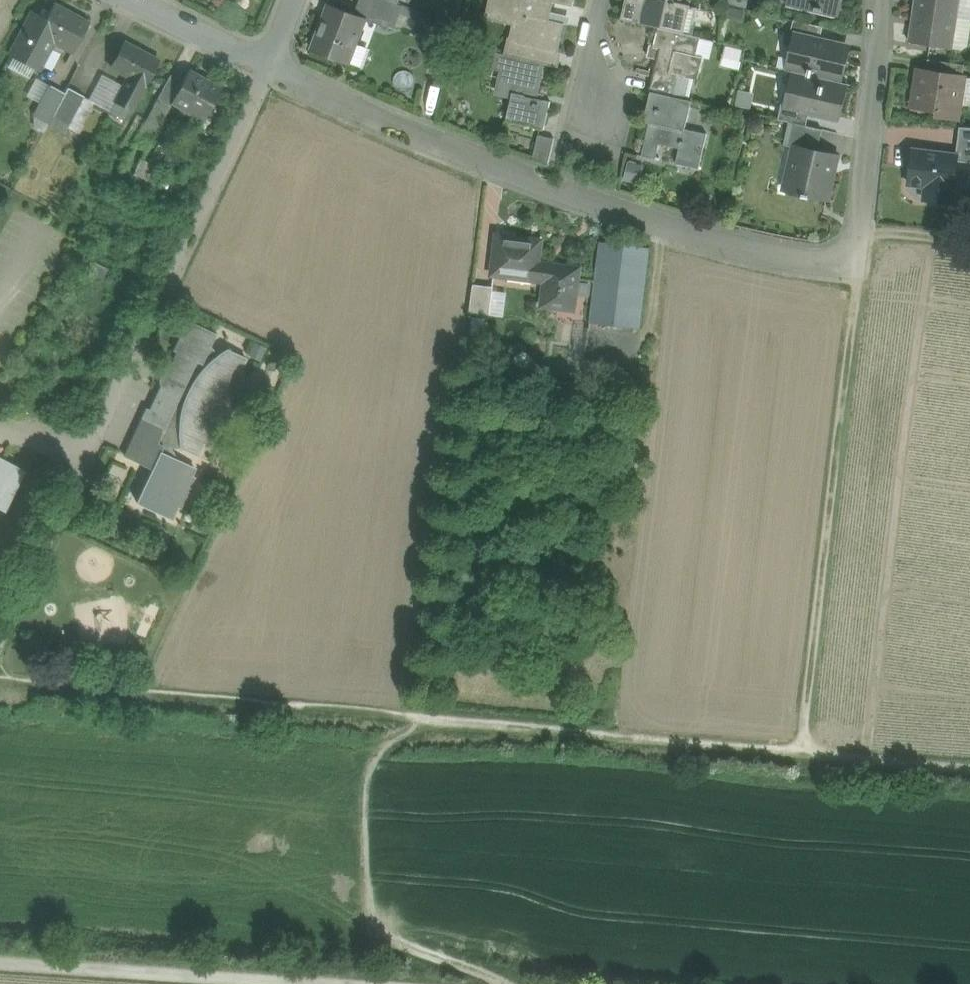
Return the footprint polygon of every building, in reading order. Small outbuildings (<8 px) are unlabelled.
[(359,2),(384,11),(379,23),(390,27),(398,4),(389,0),(360,0),(359,2)] [(422,0),(415,0),(413,6),(414,6),(421,9),(423,0),(422,0)] [(494,13),(522,19),(517,42),(511,40),(508,55),(547,64),(555,66),(565,23),(548,19),(550,8),(553,8),(554,0),(553,0),(496,0),(494,13)] [(622,19),(657,27),(686,34),(692,6),(676,2),(676,0),(627,0),(622,19)] [(792,2),(815,8),(815,10),(822,12),(822,9),(834,12),(836,0),(793,0),(792,2)] [(913,12),(957,19),(960,0),(915,0),(913,12)] [(957,19),(969,21),(969,0),(960,0),(957,19)] [(359,2),(355,13),(355,14),(366,18),(379,23),(384,11),(359,2)] [(355,13),(329,3),(329,5),(330,5),(314,49),(312,48),(312,49),(351,64),(351,63),(350,62),(366,18),(355,14),(355,13)] [(88,23),(54,5),(49,12),(46,19),(38,33),(53,42),(51,47),(60,51),(62,46),(73,52),(88,23)] [(43,9),(39,16),(46,19),(49,12),(43,9)] [(32,12),(10,55),(15,57),(31,66),(39,70),(51,47),(53,42),(38,33),(46,19),(39,16),(32,12)] [(957,19),(913,12),(909,42),(952,49),(957,19)] [(969,52),(969,21),(957,19),(952,49),(969,52)] [(822,27),(793,20),(789,37),(793,38),(794,36),(819,42),(822,27)] [(686,34),(657,27),(652,47),(659,49),(649,92),(650,92),(651,92),(672,97),(677,74),(698,78),(702,57),(696,56),(700,38),(686,34)] [(819,42),(794,36),(793,38),(786,70),(789,71),(836,81),(844,47),(819,42)] [(159,61),(123,42),(110,66),(128,76),(123,86),(109,112),(126,121),(145,85),(146,86),(159,61)] [(740,68),(745,47),(726,43),(722,64),(740,68)] [(508,57),(507,57),(495,54),(487,89),(500,91),(508,57)] [(547,64),(508,55),(507,57),(508,57),(500,91),(510,94),(505,119),(543,128),(549,100),(536,97),(543,64),(547,65),(547,64)] [(9,68),(25,76),(31,66),(15,57),(9,68)] [(964,65),(928,60),(926,71),(962,77),(964,65)] [(183,80),(172,102),(173,103),(205,120),(222,88),(221,87),(220,89),(189,72),(190,70),(189,70),(183,80)] [(926,71),(919,70),(914,107),(926,109),(931,105),(936,106),(944,117),(950,113),(957,114),(959,98),(962,77),(926,71)] [(836,81),(789,71),(782,100),(790,102),(790,104),(810,109),(834,114),(842,83),(836,81)] [(171,73),(157,99),(171,106),(173,103),(172,102),(183,80),(171,73)] [(123,86),(102,75),(88,101),(92,103),(109,112),(123,86)] [(35,77),(25,96),(41,104),(51,85),(35,77)] [(959,98),(969,100),(969,79),(962,77),(959,98)] [(41,104),(34,116),(48,123),(55,112),(65,93),(51,85),(41,104)] [(82,96),(68,88),(65,93),(55,112),(69,120),(82,97),(82,96)] [(672,97),(651,92),(650,92),(644,122),(649,123),(641,156),(659,160),(660,158),(656,157),(659,144),(679,149),(675,164),(677,164),(678,159),(698,164),(697,169),(699,169),(707,134),(685,129),(691,101),(672,97)] [(69,120),(63,132),(74,138),(92,103),(88,101),(82,97),(69,120)] [(171,106),(157,99),(134,141),(148,148),(171,106)] [(810,109),(790,104),(790,102),(782,100),(778,119),(793,123),(806,126),(810,109)] [(69,120),(55,112),(48,123),(63,132),(69,120)] [(806,126),(793,123),(787,145),(800,148),(801,145),(817,149),(822,130),(806,126)] [(555,137),(539,134),(533,160),(548,165),(555,137)] [(958,135),(957,148),(969,149),(969,136),(958,135)] [(817,149),(801,145),(800,148),(791,188),(785,186),(784,188),(829,199),(835,176),(831,175),(835,155),(839,156),(840,154),(817,149)] [(958,156),(914,151),(910,184),(927,186),(926,195),(953,198),(954,189),(956,190),(957,179),(955,179),(958,156)] [(642,170),(630,167),(628,179),(640,181),(642,170)] [(539,242),(499,237),(494,273),(535,278),(537,262),(539,242)] [(649,246),(602,240),(593,323),(640,328),(649,246)] [(532,302),(541,303),(544,281),(543,281),(545,262),(537,262),(535,278),(532,302)] [(567,265),(545,262),(543,281),(544,281),(541,303),(573,307),(578,270),(567,268),(567,265)] [(470,313),(490,315),(493,292),(494,287),(474,284),(470,313)] [(507,293),(493,292),(490,315),(504,317),(507,293)] [(215,333),(188,321),(174,351),(177,352),(150,410),(147,409),(125,456),(141,464),(145,455),(154,460),(150,468),(152,469),(162,448),(181,448),(181,451),(182,451),(182,448),(199,457),(206,443),(209,445),(222,416),(220,415),(226,401),(229,402),(243,373),(239,371),(246,358),(228,350),(230,349),(230,348),(219,355),(209,345),(215,333)] [(4,511),(25,471),(0,458),(0,509),(4,511)] [(173,502),(165,520),(175,525),(184,507),(173,502)]
